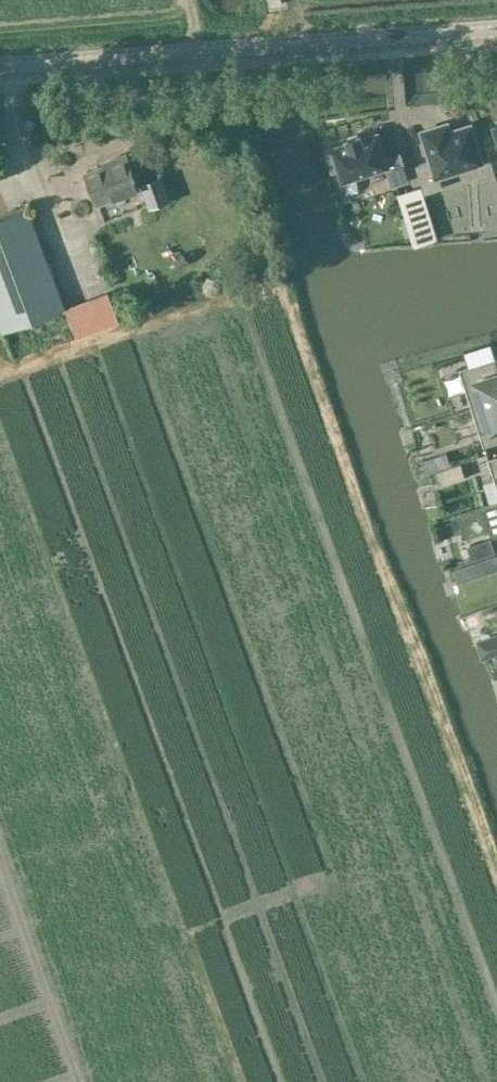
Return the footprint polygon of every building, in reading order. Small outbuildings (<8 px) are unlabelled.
[(431,160),(417,165),(426,191),(441,186),(438,176),(482,162),(470,124),(449,131),(447,132),(441,134),(438,125),(422,131),(431,160)] [(333,151),(327,153),(332,170),(339,168),(343,180),(386,166),(392,184),(408,179),(400,152),(385,157),(378,134),(378,132),(376,132),(376,133),(362,137),(361,134),(360,132),(359,133),(348,136),(346,137),(346,138),(347,138),(348,142),(334,146),(333,146),(332,147),(332,148),(333,151)] [(98,202),(139,186),(127,153),(110,160),(111,162),(86,172),(98,202)] [(3,331),(65,307),(27,205),(0,215),(0,324),(3,331)] [(65,309),(73,340),(118,328),(109,296),(65,309)] [(472,407),(496,399),(496,364),(495,358),(496,358),(496,356),(460,368),(472,407)] [(472,407),(484,445),(496,441),(496,399),(472,407)] [(488,458),(496,485),(496,455),(488,458)]
